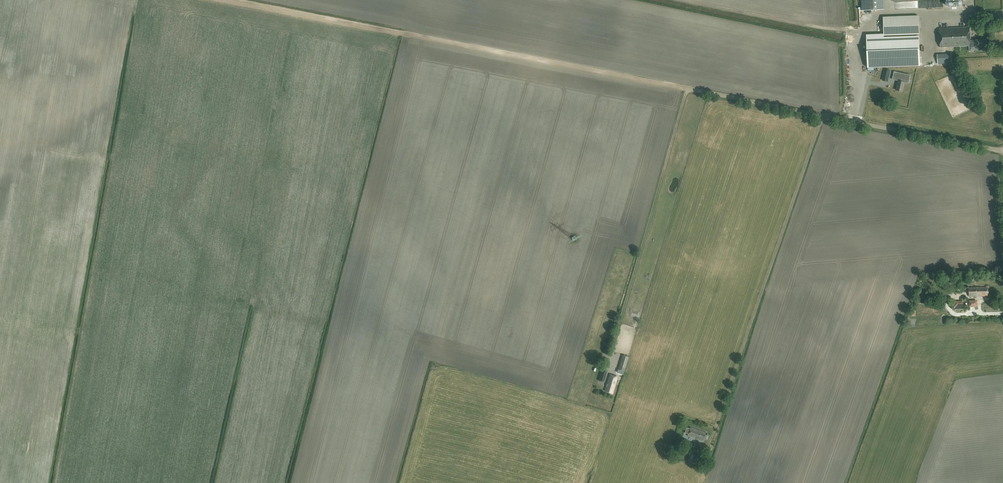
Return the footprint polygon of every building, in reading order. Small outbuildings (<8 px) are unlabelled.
[(862,11),(880,10),(879,0),(861,0),(862,11)] [(919,16),(883,18),(884,35),(919,34),(919,16)] [(970,27),(939,28),(940,47),(971,46),(971,45),(973,45),(973,47),(977,46),(977,49),(978,49),(978,50),(986,50),(986,48),(987,48),(987,45),(988,45),(987,42),(986,42),(986,39),(976,40),(970,40),(970,27)] [(919,37),(867,39),(868,68),(920,66),(919,37)] [(903,91),(905,82),(908,83),(910,76),(904,75),(904,74),(898,72),(896,78),(899,79),(899,81),(898,81),(896,90),(903,91)] [(969,295),(981,295),(981,296),(987,296),(987,287),(969,287),(969,295)] [(619,366),(625,368),(629,357),(622,355),(619,366)] [(600,378),(606,379),(608,371),(602,369),(600,378)] [(610,374),(605,391),(612,393),(617,376),(610,374)] [(703,441),(706,432),(690,427),(688,435),(703,441)]
